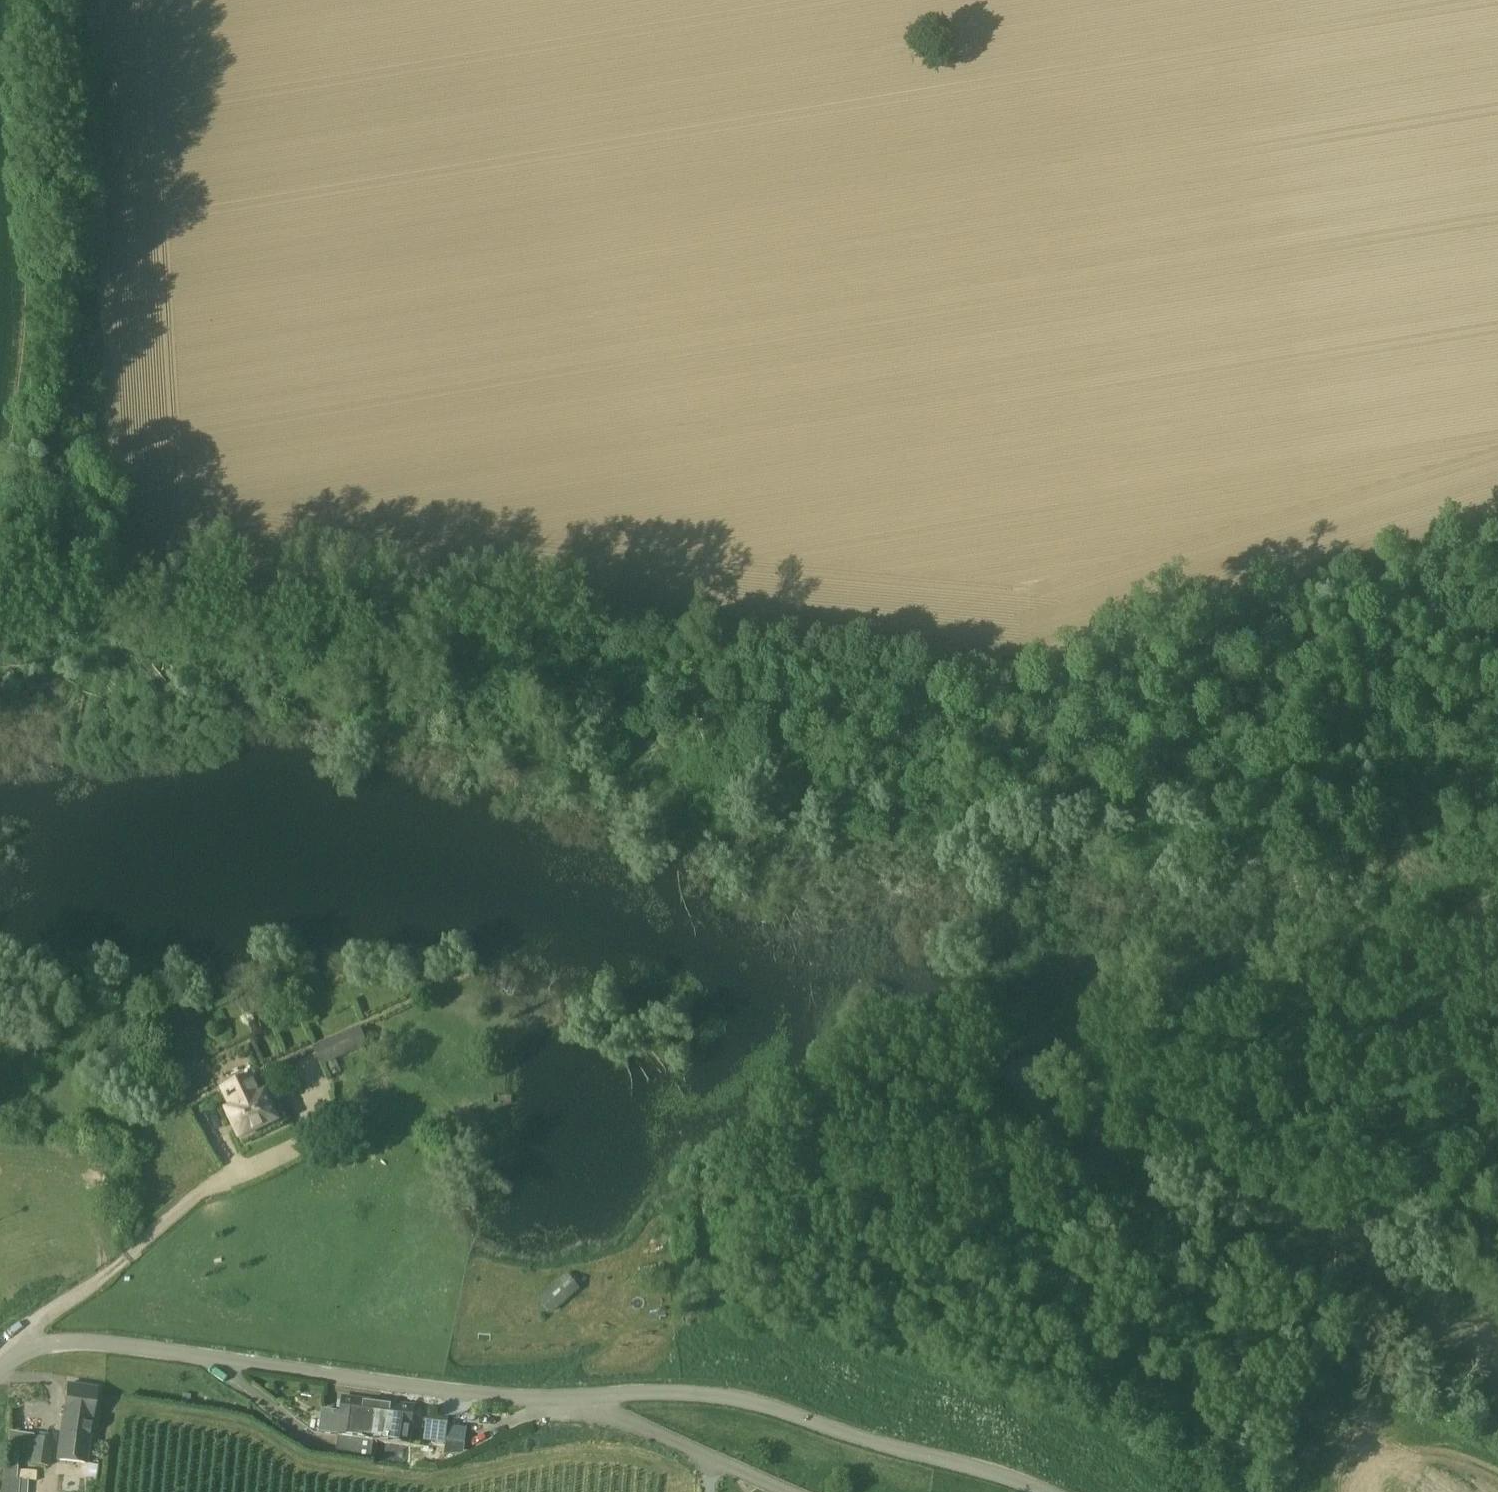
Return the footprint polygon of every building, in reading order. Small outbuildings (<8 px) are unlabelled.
[(321,1067),(368,1046),(360,1027),(313,1048),(321,1067)] [(259,1096),(250,1076),(223,1089),(232,1108),(227,1111),(239,1138),(276,1120),(264,1093),(259,1096)] [(552,1315),(581,1289),(568,1274),(539,1300),(552,1315)] [(87,1464),(91,1436),(97,1388),(67,1384),(57,1460),(87,1464)] [(375,1425),(378,1400),(343,1395),(338,1436),(373,1440),(375,1425)] [(375,1425),(373,1440),(410,1445),(415,1405),(378,1400),(375,1425)] [(446,1444),(449,1415),(428,1412),(424,1440),(446,1444)] [(50,1466),(53,1438),(36,1436),(36,1435),(10,1432),(8,1452),(32,1455),(31,1463),(50,1466)] [(449,1453),(468,1454),(469,1442),(449,1442),(449,1453)] [(40,1473),(19,1472),(19,1466),(4,1465),(2,1491),(19,1491),(20,1481),(39,1482),(40,1473)]
